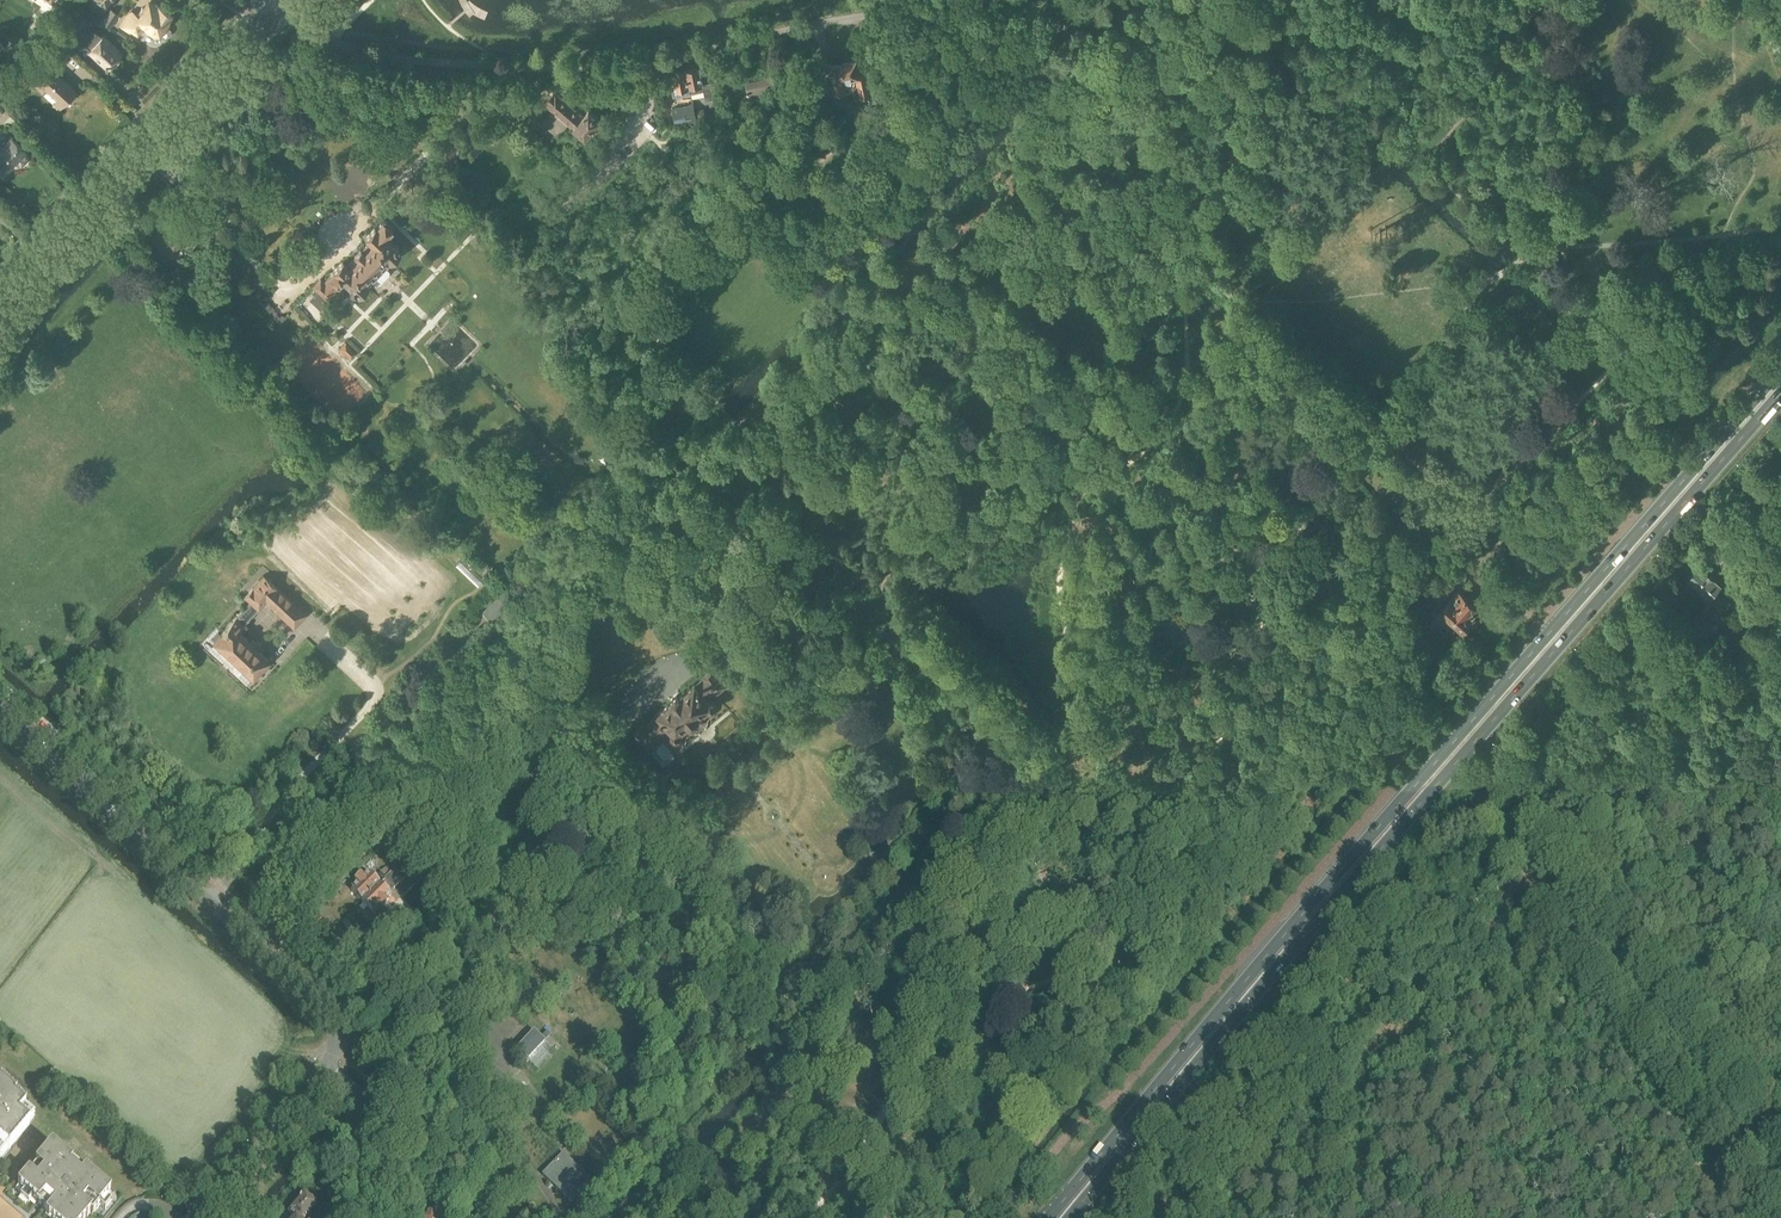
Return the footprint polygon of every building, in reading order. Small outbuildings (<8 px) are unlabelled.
[(173,19),(172,18),(173,16),(157,5),(156,6),(148,0),(138,16),(132,12),(131,13),(129,12),(120,26),(129,32),(131,30),(138,35),(143,27),(146,29),(145,29),(157,37),(158,35),(160,36),(161,34),(168,38),(171,38),(174,34),(173,31),(166,26),(167,25),(169,26),(173,19)] [(111,27),(119,14),(111,9),(103,22),(111,27)] [(54,19),(44,13),(34,28),(44,34),(54,19)] [(53,30),(62,38),(67,32),(59,24),(53,30)] [(110,67),(113,64),(114,64),(116,64),(118,64),(119,63),(119,61),(119,60),(118,58),(121,55),(101,37),(90,48),(110,67)] [(41,48),(46,42),(42,39),(37,44),(41,48)] [(77,91),(57,73),(68,61),(57,50),(50,58),(55,63),(38,82),(57,99),(54,103),(60,109),(77,91)] [(856,98),(873,95),(865,56),(828,64),(834,94),(854,90),(856,98)] [(700,68),(687,70),(690,87),(691,93),(704,90),(706,100),(714,98),(711,82),(703,83),(700,68)] [(676,89),(672,90),(673,96),(691,93),(690,87),(687,70),(673,73),(676,89)] [(771,76),(748,81),(746,82),(750,98),(765,95),(764,89),(773,87),(771,76)] [(558,136),(569,124),(586,139),(603,120),(590,109),(585,115),(556,90),(545,103),(553,109),(541,122),(558,136)] [(698,119),(697,118),(696,113),(694,104),(673,108),(676,123),(698,119)] [(696,113),(697,118),(715,115),(713,109),(696,113)] [(2,174),(16,160),(18,162),(20,162),(23,159),(23,157),(21,155),(26,150),(11,135),(8,138),(5,136),(0,141),(0,142),(2,144),(0,146),(0,172),(2,174)] [(333,305),(328,300),(335,292),(334,291),(343,281),(350,287),(350,291),(352,293),(356,293),(359,296),(374,280),(377,284),(380,284),(390,274),(390,271),(386,267),(401,252),(399,249),(398,246),(396,244),(393,244),(386,238),(393,231),(383,221),(376,228),(376,227),(365,238),(370,243),(363,250),(361,249),(355,256),(356,257),(348,266),(343,261),(333,272),(324,282),(321,278),(313,287),(323,297),(319,301),(328,310),(333,305)] [(171,271),(186,285),(193,278),(178,264),(171,271)] [(332,333),(325,326),(323,329),(329,335),(332,333)] [(351,359),(357,353),(346,342),(340,348),(351,359)] [(1688,360),(1694,354),(1688,348),(1682,355),(1688,360)] [(1407,485),(1397,476),(1387,486),(1389,488),(1386,492),(1392,497),(1395,494),(1398,496),(1407,485)] [(1448,533),(1441,539),(1447,546),(1454,540),(1448,533)] [(1699,566),(1688,578),(1709,597),(1720,585),(1699,566)] [(253,595),(248,600),(250,602),(259,611),(267,602),(281,615),(294,627),(305,615),(293,603),(264,576),(250,591),(253,595)] [(1480,610),(1460,591),(1441,611),(1446,615),(1442,620),(1453,631),(1458,625),(1462,629),(1480,610)] [(502,592),(482,612),(491,620),(511,601),(502,592)] [(218,632),(213,638),(215,640),(214,641),(245,670),(243,672),(249,678),(251,676),(253,678),(269,661),(239,632),(259,611),(250,602),(220,634),(218,632)] [(478,619),(469,629),(476,635),(485,625),(478,619)] [(39,658),(30,667),(37,673),(45,664),(39,658)] [(648,720),(635,731),(637,732),(635,733),(650,751),(652,750),(664,764),(675,755),(662,739),(671,731),(672,732),(671,736),(674,739),(678,740),(681,737),(682,732),(690,725),(695,726),(700,722),(701,717),(710,710),(714,710),(717,708),(717,705),(715,702),(710,701),(709,699),(716,693),(717,695),(717,694),(727,686),(725,684),(715,672),(712,668),(700,677),(702,679),(696,684),(696,683),(681,696),(677,695),(673,698),(672,701),(672,702),(658,714),(649,722),(648,720)] [(379,875),(384,880),(394,869),(386,861),(381,866),(384,869),(379,875)] [(394,890),(404,879),(395,870),(384,880),(394,890)] [(363,902),(375,890),(371,886),(375,882),(367,873),(363,878),(361,876),(355,882),(357,884),(351,890),(363,902)] [(379,885),(363,902),(375,914),(381,908),(383,910),(389,904),(387,902),(392,897),(379,885)] [(534,1032),(516,1050),(528,1061),(545,1043),(534,1032)] [(545,1043),(528,1061),(538,1071),(555,1053),(545,1043)] [(8,1149),(9,1150),(34,1119),(24,1110),(25,1109),(25,1108),(30,1102),(21,1095),(24,1091),(20,1088),(25,1082),(6,1065),(1,1072),(0,1071),(0,1159),(8,1149)] [(490,1078),(501,1089),(508,1081),(497,1070),(490,1078)] [(37,1217),(88,1217),(90,1215),(92,1217),(99,1208),(105,1211),(111,1203),(106,1199),(111,1194),(85,1173),(84,1174),(51,1147),(35,1166),(37,1168),(30,1176),(28,1174),(18,1187),(24,1193),(20,1198),(28,1204),(32,1199),(37,1204),(36,1205),(40,1209),(35,1216),(37,1217)] [(572,1204),(593,1183),(563,1154),(543,1176),(572,1204)] [(316,1206),(303,1194),(288,1212),(293,1216),(291,1217),(305,1217),(316,1206)] [(433,1209),(419,1217),(438,1217),(433,1209)]
